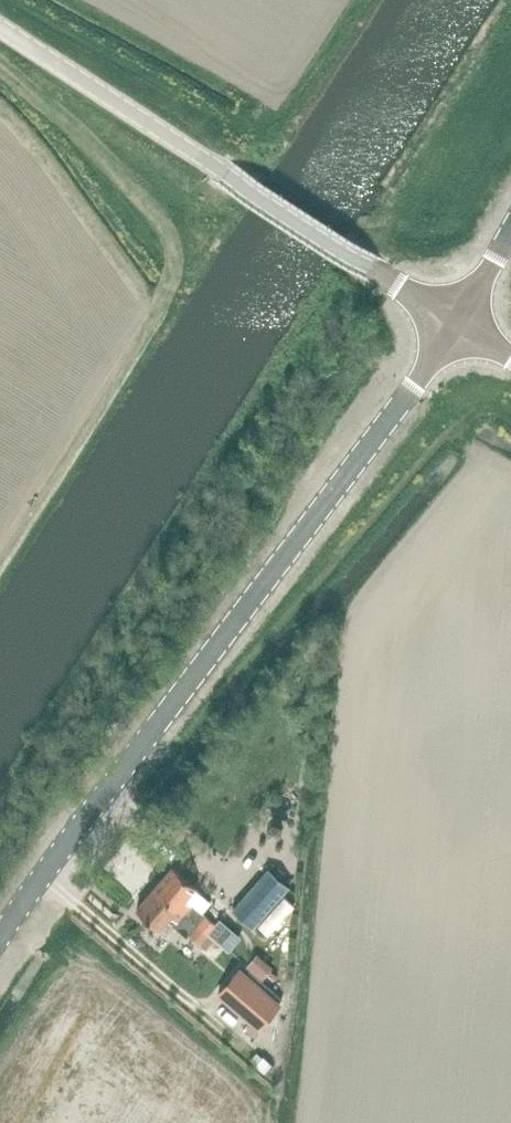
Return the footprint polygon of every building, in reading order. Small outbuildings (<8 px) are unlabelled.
[(175,866),(156,887),(210,935),(218,926),(203,912),(212,902),(195,888),(197,886),(175,866)] [(233,909),(255,929),(292,888),(271,867),(233,909)] [(156,887),(137,908),(162,930),(172,917),(176,921),(173,925),(187,937),(189,934),(207,950),(215,940),(210,935),(156,887)] [(218,926),(210,935),(215,940),(229,952),(241,939),(222,922),(218,926)] [(239,970),(218,995),(260,1031),(281,1006),(239,970)] [(264,1056),(256,1065),(265,1073),(273,1064),(264,1056)]
